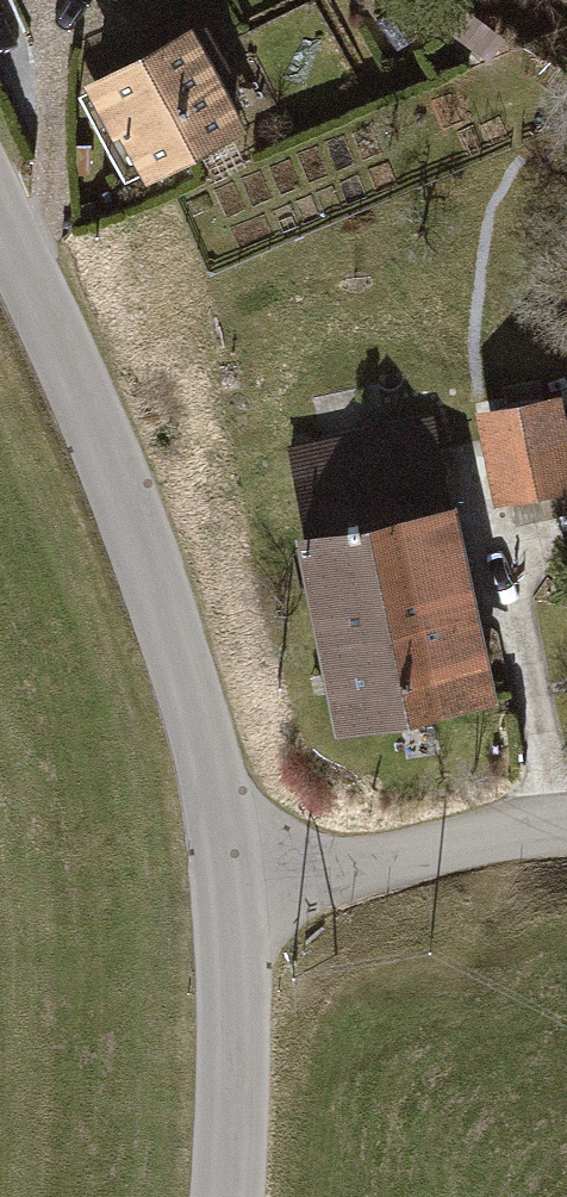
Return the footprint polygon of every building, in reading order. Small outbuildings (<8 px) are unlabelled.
[(189,31),(88,84),(93,93),(83,99),(129,186),(140,180),(146,191),(245,138),(189,31)] [(558,403),(476,418),(493,505),(566,491),(566,448),(558,403)] [(286,457),(305,549),(446,519),(426,427),(286,457)] [(450,518),(446,519),(305,549),(341,720),(486,689),(450,518)]
